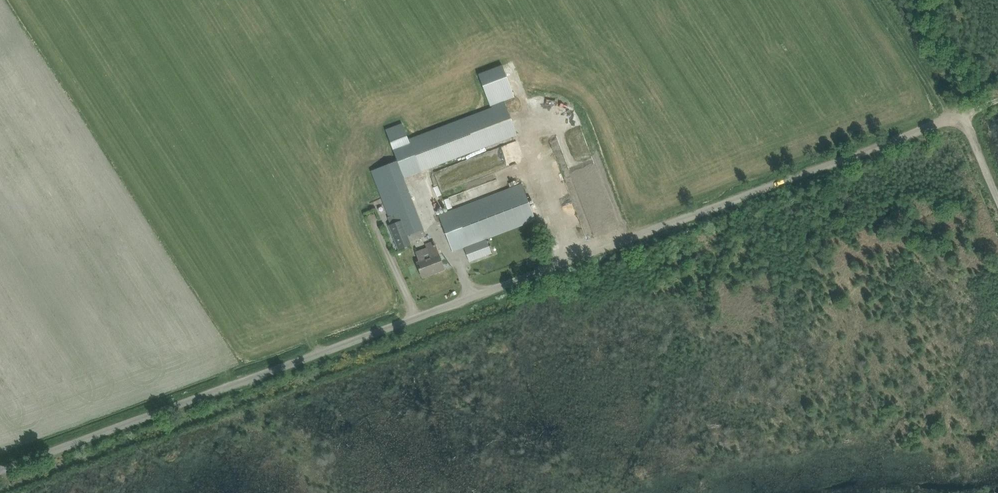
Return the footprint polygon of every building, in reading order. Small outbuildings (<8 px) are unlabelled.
[(479,74),(490,106),(515,97),(502,65),(479,74)] [(402,124),(386,130),(395,155),(412,149),(420,170),(517,133),(506,104),(472,116),(409,141),(402,124)] [(439,215),(453,251),(536,220),(522,184),(439,215)] [(409,192),(384,202),(390,216),(399,213),(401,220),(402,220),(408,235),(423,230),(409,192)] [(389,225),(398,250),(412,244),(408,235),(401,220),(389,225)] [(464,248),(469,261),(491,253),(487,240),(464,248)] [(417,263),(423,277),(444,269),(433,241),(426,244),(427,248),(416,252),(420,262),(417,263)]
